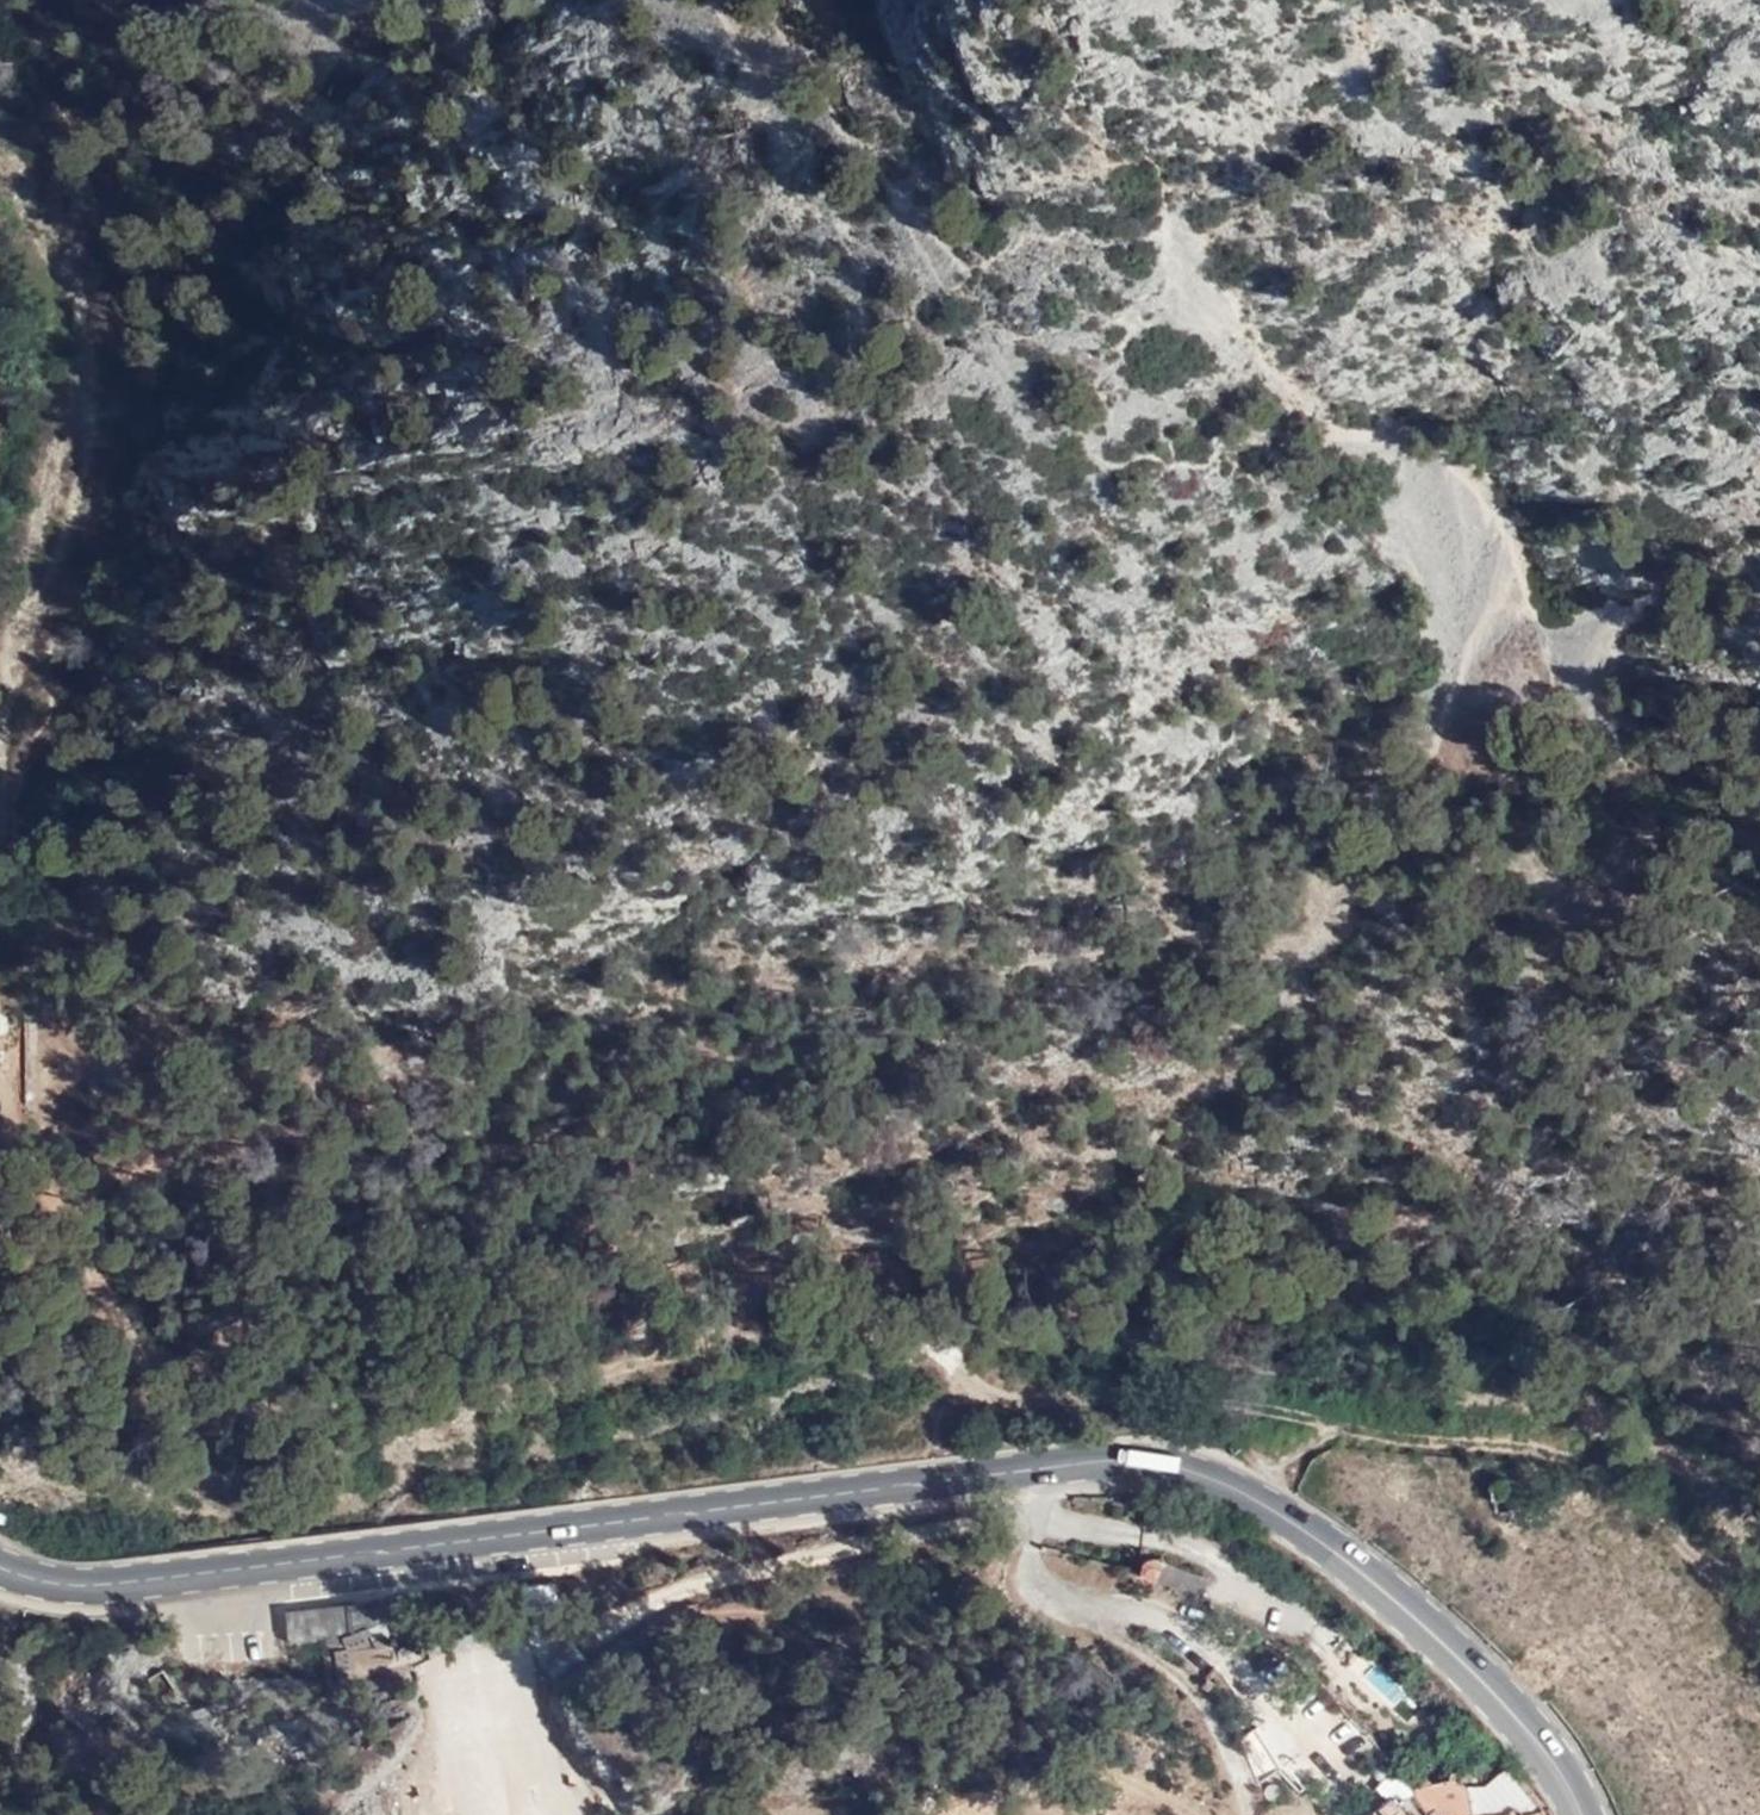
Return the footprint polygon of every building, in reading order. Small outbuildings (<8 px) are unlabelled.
[(1143,1561),(1141,1579),(1141,1580),(1159,1582),(1161,1563),(1143,1561)] [(296,1641),(382,1631),(401,1629),(399,1598),(289,1609),(296,1641)] [(386,1653),(382,1631),(296,1641),(300,1664),(352,1660),(355,1689),(373,1687),(369,1662),(368,1653),(386,1653)] [(1515,1762),(1501,1770),(1498,1760),(1478,1760),(1481,1776),(1457,1781),(1453,1770),(1440,1773),(1440,1784),(1426,1787),(1440,1814),(1551,1814),(1515,1762)] [(1394,1777),(1409,1814),(1440,1814),(1426,1787),(1418,1770),(1394,1777)] [(1394,1777),(1368,1783),(1378,1805),(1364,1814),(1409,1814),(1394,1777)]
